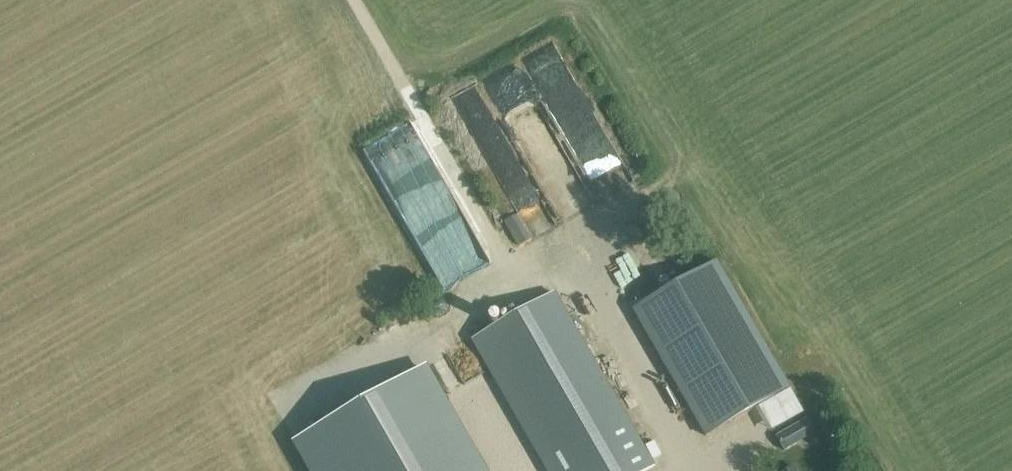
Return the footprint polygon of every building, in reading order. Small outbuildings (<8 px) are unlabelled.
[(417,76),(432,68),(428,59),(412,67),(417,76)] [(472,137),(486,128),(472,104),(479,100),(470,86),(448,99),(472,137)] [(517,190),(528,184),(503,142),(484,153),(527,225),(542,217),(537,208),(530,213),(517,190)] [(705,436),(788,388),(716,262),(632,309),(705,436)] [(471,340),(547,470),(643,470),(653,466),(554,293),(471,340)] [(423,368),(296,441),(313,470),(482,470),(423,368)] [(783,451),(800,441),(791,427),(775,437),(783,451)]
